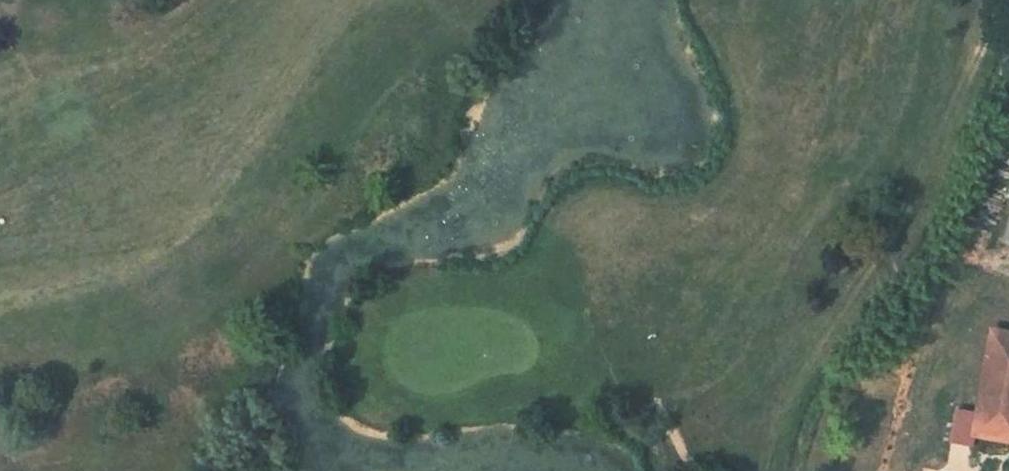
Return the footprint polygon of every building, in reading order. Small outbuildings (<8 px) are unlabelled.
[(973,430),(1008,437),(1008,333),(992,330),(973,430)]
